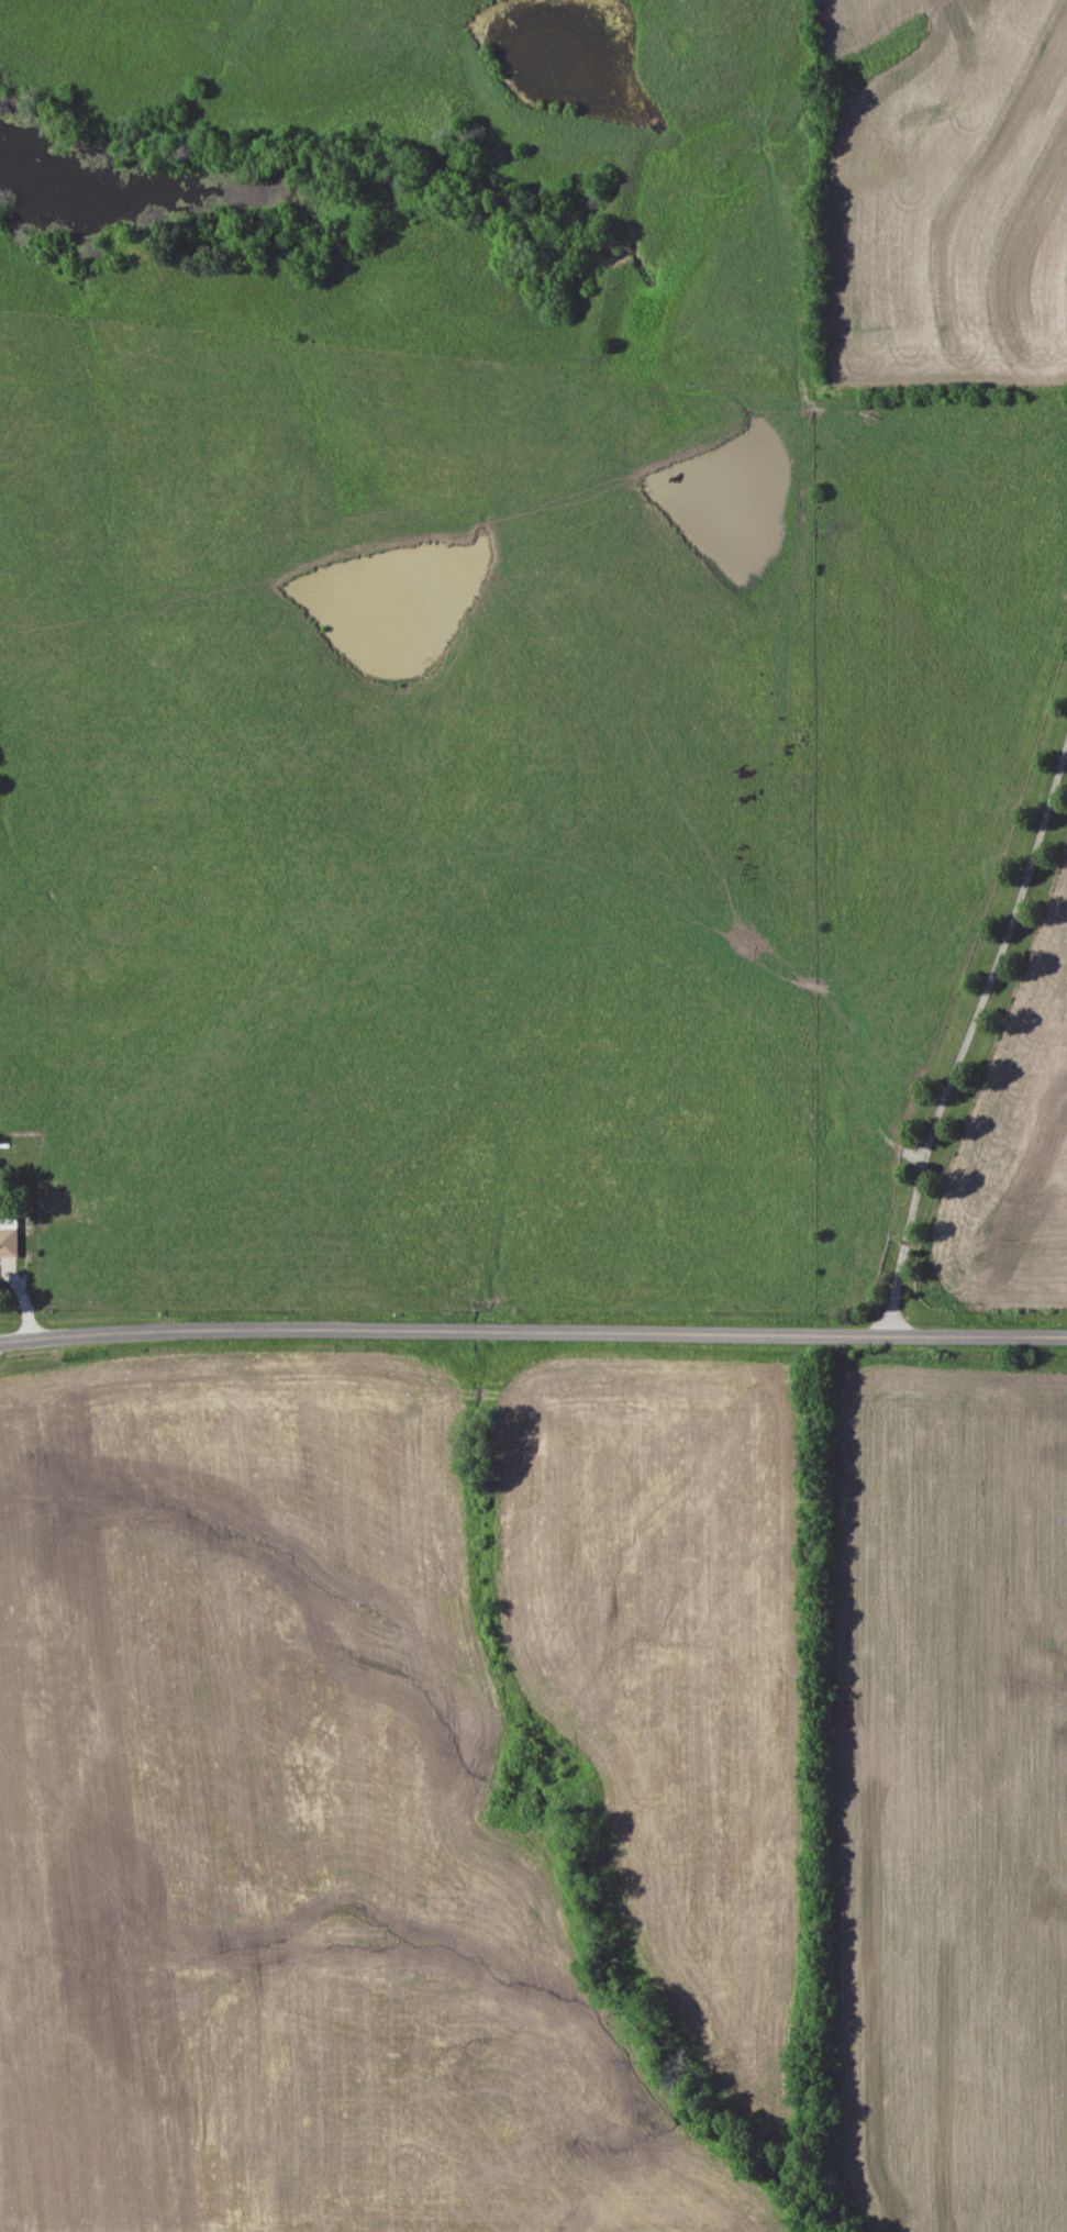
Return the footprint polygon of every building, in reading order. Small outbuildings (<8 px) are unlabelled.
[(20,1258),(20,1218),(0,1218),(0,1258),(20,1258)]
